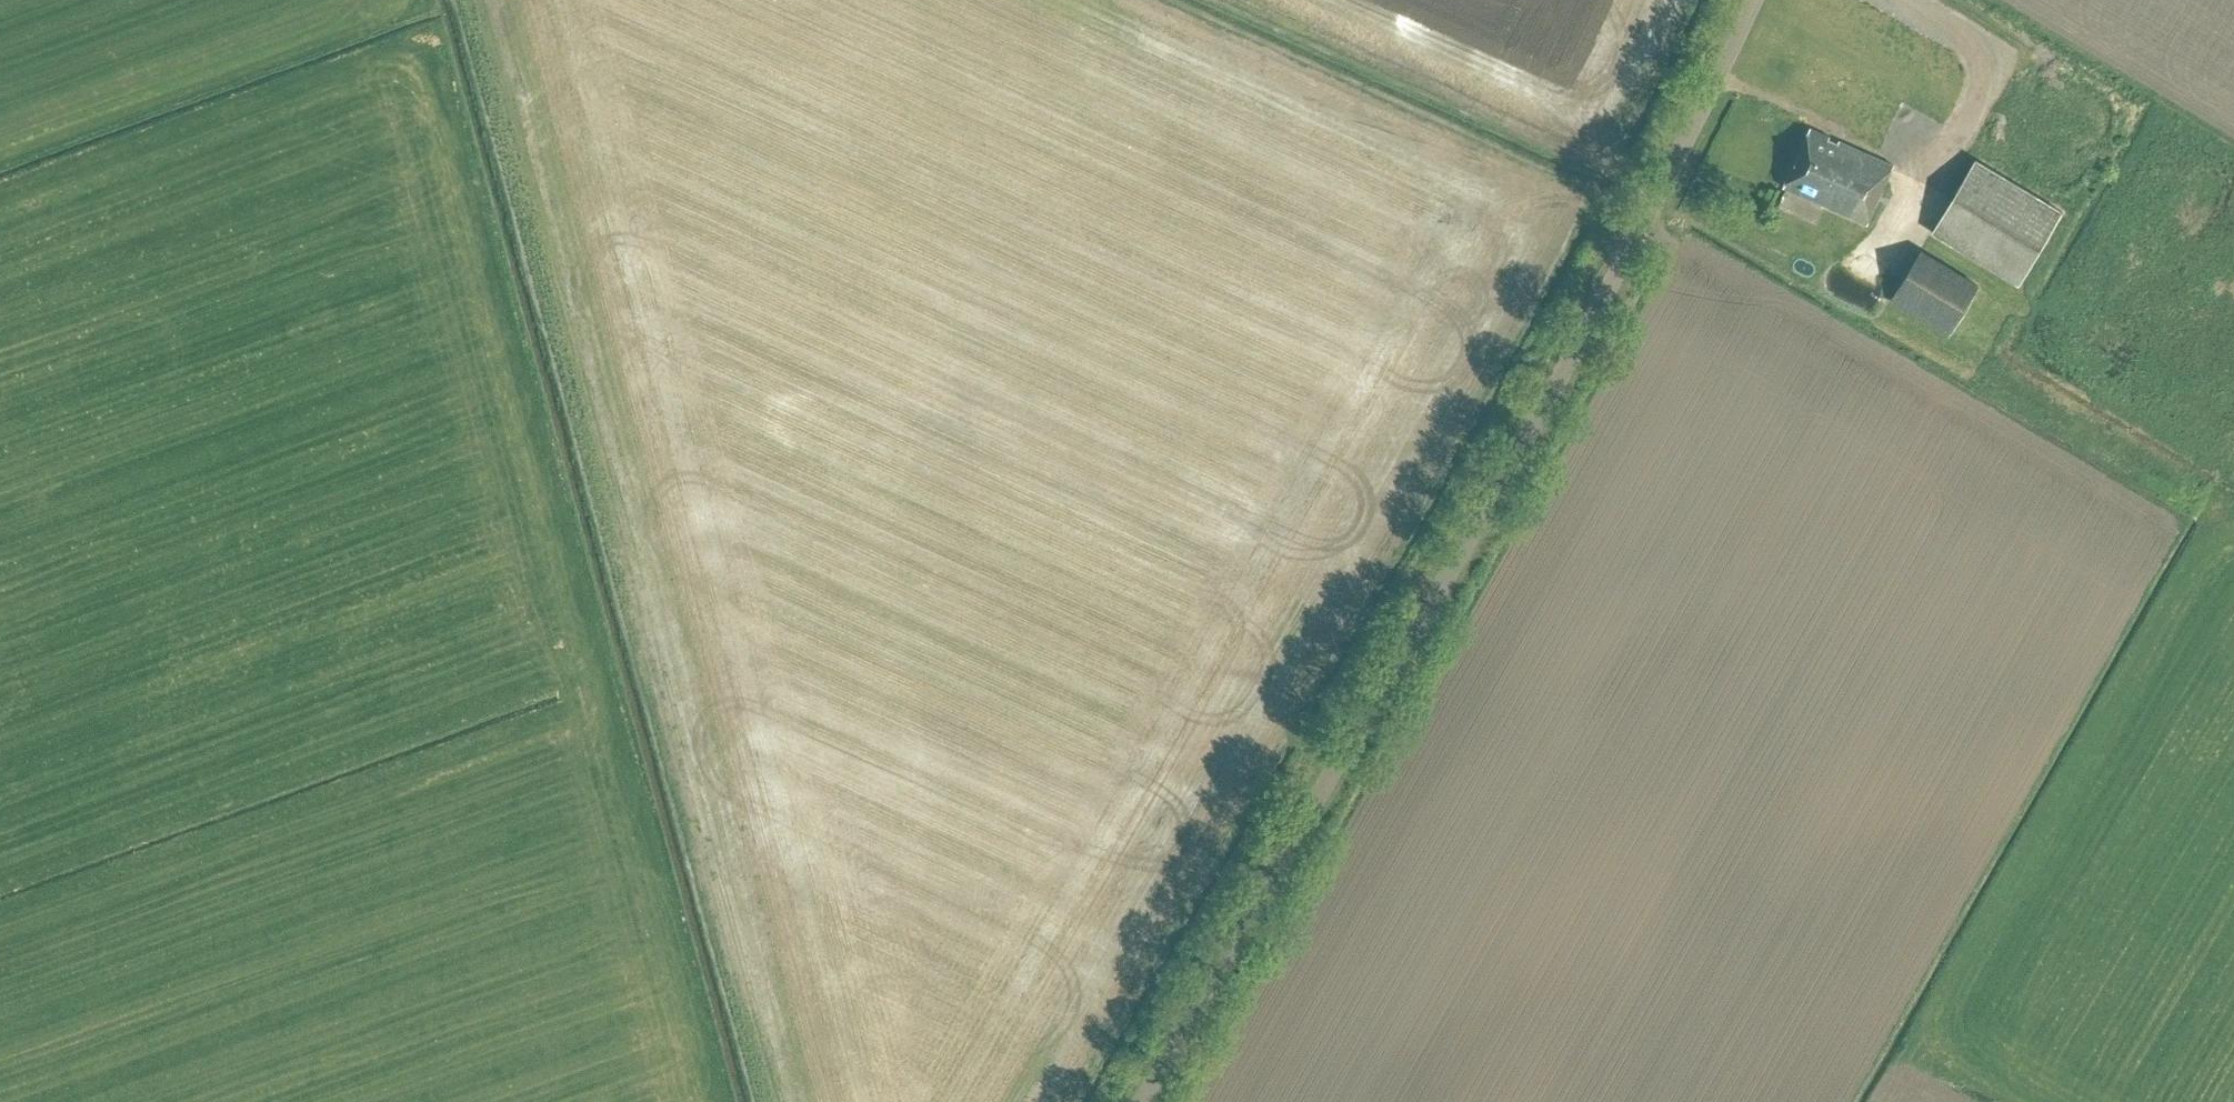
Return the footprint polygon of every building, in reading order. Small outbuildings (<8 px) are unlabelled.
[(1746,143),(1755,137),(1744,118),(1735,124),(1746,143)] [(1810,128),(1785,184),(1867,221),(1892,164),(1810,128)] [(1975,159),(1933,231),(2020,282),(2062,211),(1975,159)] [(1979,283),(1924,249),(1893,301),(1948,334),(1979,283)] [(1923,355),(1935,333),(1876,301),(1864,323),(1923,355)]
